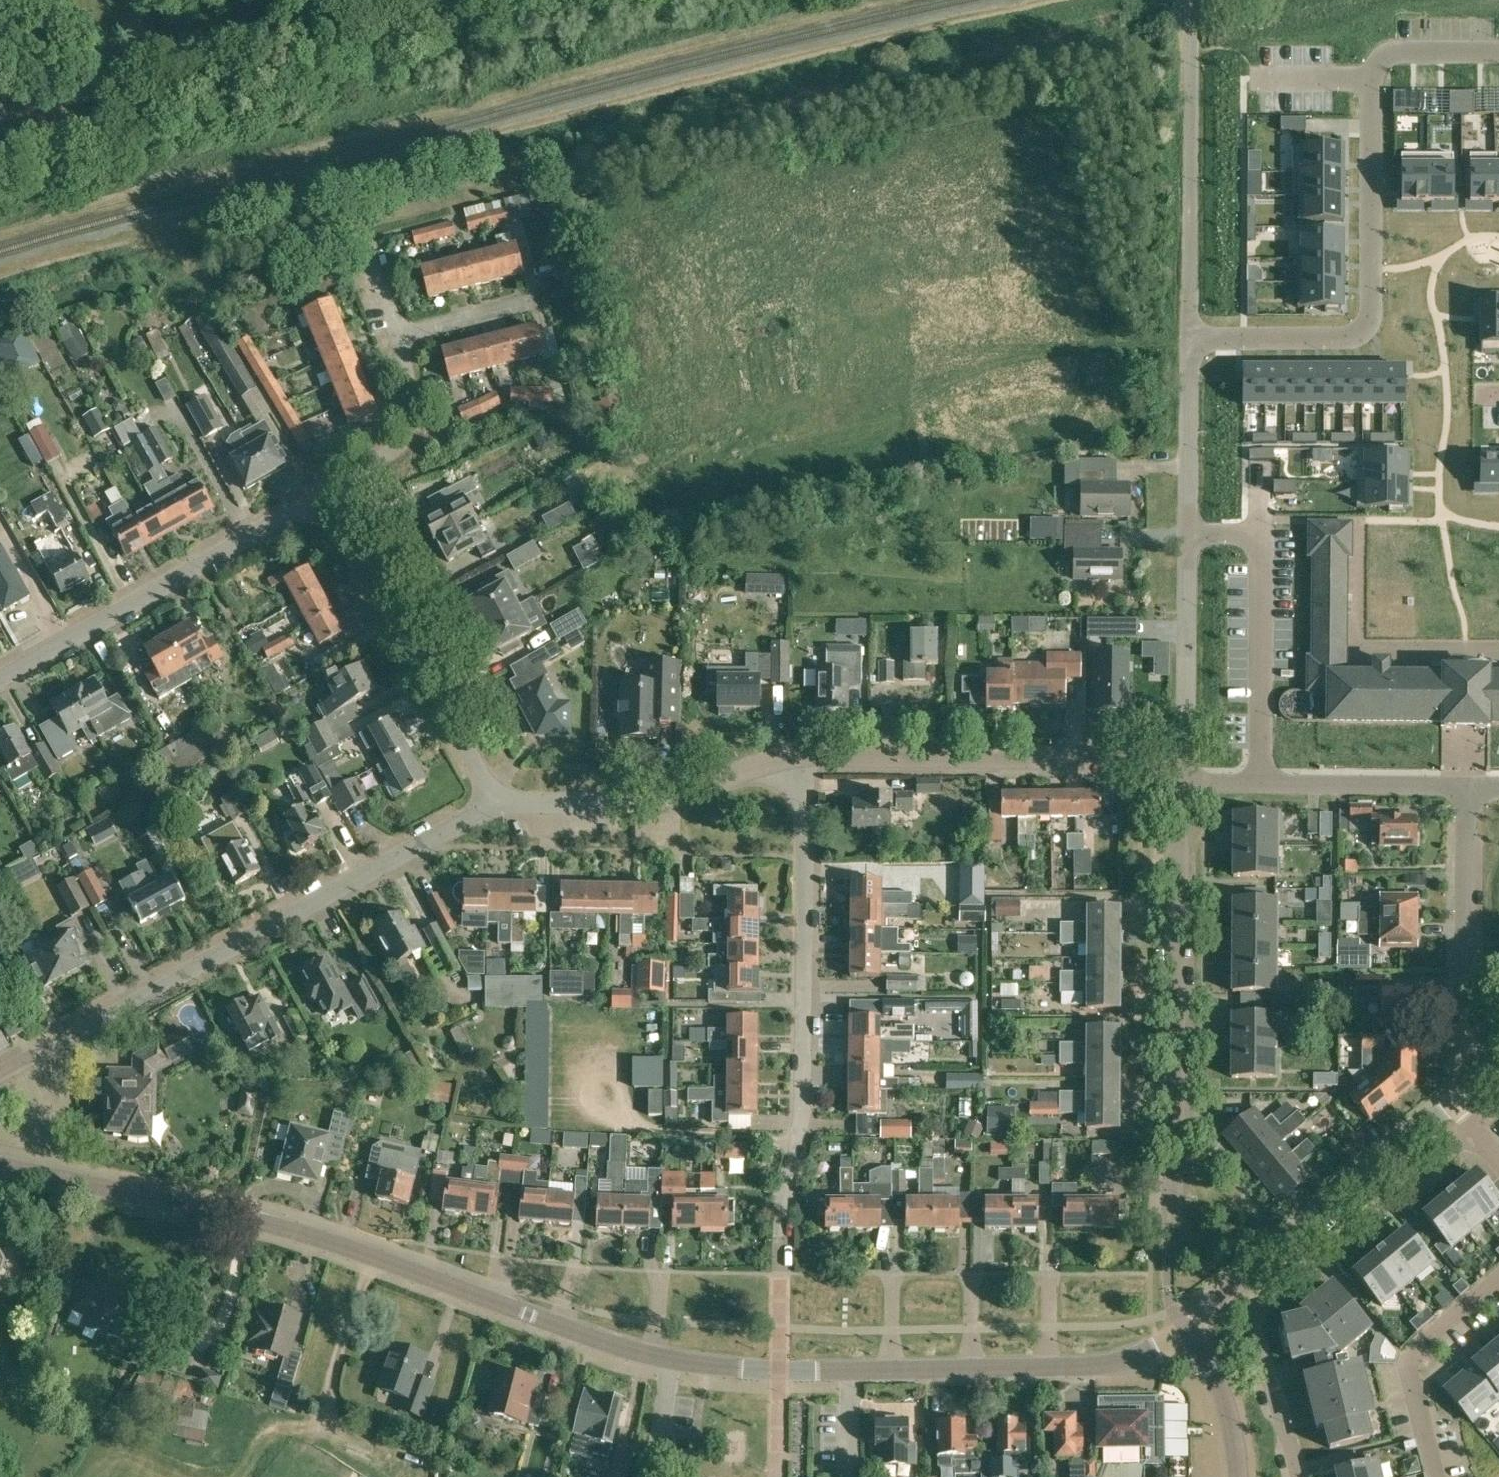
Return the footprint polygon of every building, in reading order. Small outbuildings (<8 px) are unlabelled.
[(1392,91),(1392,114),(1404,114),(1405,91),(1392,91)] [(1449,91),(1449,113),(1461,113),(1462,91),(1449,91)] [(1462,91),(1461,113),(1474,113),(1474,91),(1462,91)] [(1303,149),(1303,173),(1340,173),(1340,144),(1324,144),(1324,149),(1303,149)] [(1401,154),(1401,204),(1427,203),(1427,154),(1401,154)] [(1427,154),(1427,203),(1453,204),(1454,154),(1427,154)] [(1470,154),(1469,203),(1496,203),(1497,164),(1497,154),(1470,154)] [(1240,161),(1240,173),(1249,173),(1249,161),(1240,161)] [(1240,173),(1240,185),(1249,185),(1249,173),(1240,173)] [(1303,173),(1303,197),(1340,197),(1340,187),(1345,187),(1345,175),(1340,175),(1340,173),(1303,173)] [(1303,197),(1303,221),(1340,221),(1340,197),(1303,197)] [(483,229),(491,227),(490,225),(488,213),(486,213),(484,205),(463,210),(469,232),(483,229)] [(490,225),(491,227),(509,222),(506,208),(488,213),(490,225)] [(1240,216),(1240,228),(1249,228),(1249,216),(1240,216)] [(436,239),(437,240),(455,235),(452,222),(434,226),(437,239),(436,239)] [(412,232),(415,245),(437,240),(436,239),(437,239),(434,226),(412,232)] [(1240,228),(1240,240),(1249,240),(1249,228),(1240,228)] [(1303,235),(1303,259),(1340,259),(1340,235),(1324,235),(1303,235)] [(489,253),(496,280),(524,274),(517,246),(489,253)] [(466,259),(473,286),(496,280),(489,253),(466,259)] [(443,264),(450,292),(473,286),(466,259),(443,264)] [(1303,259),(1303,282),(1340,283),(1340,280),(1345,280),(1345,268),(1340,268),(1340,259),(1303,259)] [(423,269),(430,297),(450,292),(443,264),(423,269)] [(1240,271),(1240,283),(1249,283),(1249,271),(1240,271)] [(1303,282),(1303,307),(1324,307),(1324,311),(1340,311),(1340,283),(1303,282)] [(1240,283),(1240,295),(1249,295),(1249,283),(1240,283)] [(306,312),(316,337),(343,326),(332,302),(306,312)] [(1481,348),(1498,348),(1498,307),(1481,307),(1481,348)] [(241,397),(241,398),(257,389),(242,365),(216,323),(201,332),(226,374),(241,397)] [(180,330),(197,360),(204,355),(187,325),(180,330)] [(316,337),(325,359),(352,349),(343,326),(316,337)] [(510,334),(517,362),(545,355),(538,327),(510,334)] [(24,331),(0,343),(0,358),(9,378),(39,364),(24,331)] [(64,343),(71,355),(88,345),(81,333),(64,343)] [(487,340),(494,368),(517,362),(510,334),(487,340)] [(237,343),(247,361),(260,353),(263,359),(268,357),(259,342),(253,345),(248,336),(237,343)] [(137,353),(146,348),(140,338),(131,343),(137,353)] [(464,345),(470,373),(494,368),(487,340),(464,345)] [(152,347),(158,361),(170,356),(163,342),(152,347)] [(444,350),(451,378),(470,373),(464,345),(444,350)] [(325,359),(334,381),(361,371),(352,349),(325,359)] [(263,359),(260,353),(247,361),(262,385),(274,378),(263,360),(263,359)] [(1341,363),(1341,397),(1360,397),(1360,362),(1341,363)] [(1360,362),(1360,397),(1381,396),(1380,362),(1360,362)] [(1380,362),(1381,396),(1403,396),(1403,362),(1380,362)] [(1321,364),(1322,398),(1341,397),(1341,363),(1321,363),(1321,364)] [(1283,365),(1283,399),(1303,399),(1302,364),(1283,365)] [(1302,364),(1303,399),(1322,398),(1321,364),(1302,364)] [(1240,365),(1240,400),(1263,399),(1263,365),(1240,365)] [(1263,365),(1263,399),(1283,399),(1283,365),(1263,365)] [(334,381),(343,404),(370,393),(361,371),(334,381)] [(262,385),(273,403),(285,396),(274,378),(262,385)] [(511,388),(511,402),(532,402),(533,389),(523,389),(523,388),(511,388)] [(533,389),(532,402),(552,402),(552,388),(533,388),(533,389)] [(478,400),(483,413),(501,405),(496,392),(478,400)] [(343,404),(351,422),(377,411),(370,393),(343,404)] [(186,406),(205,440),(225,428),(206,395),(186,406)] [(273,403),(287,427),(299,420),(285,396),(273,403)] [(121,411),(124,416),(130,413),(126,406),(123,400),(117,400),(113,405),(116,411),(121,411)] [(458,408),(463,421),(483,413),(478,400),(477,401),(477,400),(458,408)] [(82,417),(94,439),(110,430),(98,408),(82,417)] [(592,419),(586,408),(574,414),(579,425),(592,419)] [(287,427),(299,446),(311,439),(299,420),(287,427)] [(240,431),(265,476),(276,470),(277,472),(284,468),(283,467),(287,464),(272,436),(264,423),(243,434),(241,431),(240,431)] [(44,425),(30,432),(46,464),(61,456),(44,425)] [(157,427),(143,434),(161,466),(174,458),(157,427)] [(1369,429),(1369,438),(1381,438),(1381,429),(1369,429)] [(1381,429),(1381,438),(1393,437),(1393,429),(1381,429)] [(1303,431),(1303,439),(1315,439),(1315,430),(1303,431)] [(1329,430),(1329,439),(1341,438),(1341,430),(1329,430)] [(1341,430),(1341,438),(1353,438),(1353,430),(1341,430)] [(247,486),(249,489),(256,485),(255,482),(265,476),(240,431),(232,436),(228,443),(234,447),(239,455),(228,461),(244,488),(247,486)] [(1263,432),(1263,440),(1275,440),(1275,431),(1263,432)] [(1291,431),(1291,439),(1303,439),(1303,431),(1291,431)] [(1251,432),(1251,440),(1263,440),(1263,432),(1251,432)] [(161,466),(143,434),(130,442),(148,473),(149,473),(150,472),(161,466)] [(1247,446),(1247,455),(1259,454),(1259,446),(1247,446)] [(1356,456),(1356,482),(1405,482),(1405,469),(1409,469),(1409,456),(1356,456)] [(1480,486),(1498,485),(1498,459),(1480,459),(1480,486)] [(169,480),(161,466),(150,472),(149,473),(154,481),(144,486),(155,506),(170,532),(192,520),(169,480)] [(1081,516),(1129,516),(1129,483),(1104,483),(1104,471),(1079,471),(1079,483),(1082,483),(1081,516)] [(169,480),(192,520),(214,508),(199,481),(187,488),(179,474),(169,480)] [(435,539),(437,538),(473,519),(475,518),(463,496),(476,489),(470,477),(471,477),(471,475),(448,487),(448,489),(449,488),(454,499),(422,515),(435,539)] [(287,485),(294,502),(304,498),(297,481),(287,485)] [(1356,482),(1356,507),(1388,508),(1388,513),(1405,513),(1405,482),(1356,482)] [(27,521),(35,536),(67,519),(59,504),(53,492),(31,504),(37,515),(27,521)] [(1284,498),(1284,510),(1293,510),(1293,498),(1284,498)] [(106,522),(126,557),(148,545),(133,518),(134,518),(124,501),(109,509),(114,517),(106,522)] [(569,503),(556,511),(563,524),(576,517),(569,503)] [(133,518),(148,545),(170,532),(155,506),(134,518),(133,518)] [(1030,539),(1062,539),(1063,518),(1031,518),(1030,539)] [(437,538),(448,560),(477,545),(483,556),(482,557),(482,558),(496,551),(496,550),(495,550),(488,538),(484,541),(473,519),(437,538)] [(1441,727),(1467,727),(1489,727),(1489,726),(1487,726),(1487,723),(1498,723),(1498,677),(1487,676),(1487,672),(1482,672),(1482,671),(1498,671),(1498,662),(1468,662),(1431,662),(1431,671),(1450,671),(1450,672),(1444,672),(1444,676),(1431,676),(1431,677),(1434,677),(1434,685),(1386,685),(1386,679),(1388,679),(1388,677),(1392,677),(1392,675),(1388,675),(1388,661),(1374,661),(1373,675),(1345,675),(1346,557),(1350,557),(1351,524),(1309,524),(1309,556),(1314,556),(1313,658),(1308,658),(1308,691),(1330,692),(1330,721),(1444,723),(1443,726),(1441,726),(1441,727)] [(532,543),(506,557),(514,570),(540,556),(532,543)] [(585,543),(573,549),(583,570),(598,563),(593,552),(590,554),(585,543)] [(54,555),(59,564),(49,570),(62,593),(89,577),(77,555),(72,545),(54,555)] [(5,610),(30,596),(2,547),(0,548),(0,601),(5,610)] [(638,557),(642,561),(647,561),(651,558),(652,552),(648,548),(643,548),(639,552),(638,557)] [(1074,580),(1120,580),(1121,551),(1075,550),(1074,580)] [(285,582),(296,602),(321,589),(309,567),(289,578),(285,572),(268,581),(272,589),(285,582)] [(479,629),(518,607),(511,593),(518,589),(508,571),(488,582),(492,589),(467,602),(474,614),(473,618),(479,629)] [(784,573),(770,573),(769,594),(783,594),(784,573)] [(296,602),(308,624),(333,611),(321,589),(296,602)] [(529,601),(518,607),(479,629),(483,637),(487,639),(494,651),(503,646),(507,654),(520,647),(516,640),(542,626),(529,601)] [(308,624),(320,647),(345,633),(333,611),(308,624)] [(578,611),(550,626),(558,639),(585,624),(578,611)] [(978,632),(994,632),(994,618),(978,618),(978,632)] [(1029,629),(1029,618),(1011,618),(1011,633),(1029,633),(1029,632),(1029,629)] [(1029,618),(1029,629),(1029,632),(1046,633),(1046,618),(1029,618)] [(1086,618),(1086,631),(1110,631),(1110,618),(1086,618)] [(856,635),(868,634),(868,621),(856,621),(856,635)] [(168,637),(184,666),(206,653),(212,663),(223,657),(213,639),(202,645),(190,624),(168,637)] [(903,648),(903,680),(926,680),(926,664),(937,664),(937,630),(908,631),(909,648),(903,648)] [(251,636),(253,638),(246,642),(252,654),(263,648),(268,646),(268,645),(261,631),(251,636)] [(263,648),(268,658),(294,644),(288,634),(268,645),(268,646),(263,648)] [(147,676),(157,694),(167,689),(161,679),(184,666),(168,637),(154,645),(155,647),(147,651),(158,670),(147,676)] [(771,681),(771,685),(790,685),(790,643),(771,643),(771,656),(771,681)] [(817,708),(847,708),(848,684),(861,685),(862,646),(827,646),(826,654),(826,668),(815,668),(815,671),(804,672),(804,686),(817,686),(817,708)] [(543,665),(536,652),(509,667),(515,677),(511,680),(524,705),(521,707),(536,735),(569,736),(570,702),(567,702),(552,692),(539,667),(543,665)] [(1011,703),(1025,703),(1065,703),(1065,678),(1080,678),(1080,653),(1046,653),(1046,663),(1026,663),(1012,662),(1012,659),(997,658),(997,672),(985,672),(985,708),(1011,709),(1011,703)] [(1094,653),(1094,711),(1126,711),(1126,653),(1094,653)] [(707,670),(707,689),(718,689),(718,708),(719,708),(719,712),(722,715),(731,715),(734,712),(734,708),(759,708),(758,681),(758,656),(745,656),(745,669),(739,669),(707,670)] [(621,737),(657,738),(657,722),(678,723),(679,663),(654,662),(654,684),(631,683),(630,702),(622,702),(621,737)] [(879,684),(894,684),(894,662),(878,662),(879,684)] [(320,707),(326,718),(335,713),(376,691),(363,666),(345,676),(339,666),(325,674),(337,698),(320,707)] [(278,674),(286,688),(289,686),(284,676),(278,674)] [(74,693),(99,737),(132,719),(122,702),(118,695),(107,701),(96,681),(92,683),(89,681),(83,684),(83,688),(74,693)] [(99,737),(74,693),(64,699),(62,698),(56,701),(56,704),(53,705),(59,717),(39,728),(58,761),(78,750),(69,734),(81,727),(90,743),(99,737)] [(298,737),(305,748),(331,734),(330,733),(342,726),(335,713),(326,718),(323,720),(324,722),(298,737)] [(385,762),(407,750),(390,718),(359,735),(368,751),(377,745),(385,762)] [(289,724),(278,726),(280,736),(291,735),(289,724)] [(30,750),(17,726),(6,732),(3,732),(0,733),(0,749),(9,765),(5,768),(13,783),(38,769),(46,782),(53,778),(56,783),(64,778),(61,773),(62,773),(44,742),(30,750)] [(311,760),(312,759),(336,746),(337,745),(331,734),(305,748),(311,760)] [(1076,749),(1093,750),(1094,736),(1077,735),(1076,749)] [(164,750),(178,776),(194,766),(180,741),(164,750)] [(336,746),(312,759),(317,769),(342,756),(340,753),(336,746)] [(169,780),(178,776),(164,750),(154,756),(169,780)] [(390,769),(403,793),(425,782),(407,750),(385,762),(376,767),(380,774),(390,769)] [(207,768),(212,776),(220,771),(215,763),(207,768)] [(330,797),(314,769),(314,768),(302,775),(318,804),(330,797)] [(336,788),(330,791),(342,814),(368,800),(359,785),(373,778),(368,770),(336,788)] [(916,780),(916,795),(940,795),(940,780),(916,780)] [(290,841),(296,852),(327,836),(300,786),(291,791),(301,808),(285,817),(296,838),(290,841)] [(220,799),(232,821),(248,813),(236,791),(220,799)] [(849,814),(849,829),(891,829),(891,811),(913,810),(912,794),(860,795),(861,800),(852,800),(852,813),(849,814)] [(1026,795),(1026,818),(1051,818),(1051,794),(1026,795)] [(1051,794),(1051,818),(1075,818),(1075,794),(1051,794)] [(1075,794),(1075,818),(1101,818),(1101,794),(1075,794)] [(989,802),(990,841),(1002,841),(1002,819),(1026,818),(1026,795),(1001,795),(1001,802),(989,802)] [(1379,846),(1379,847),(1420,846),(1419,835),(1416,835),(1416,819),(1372,819),(1372,807),(1351,807),(1351,809),(1339,809),(1339,831),(1371,831),(1371,846),(1379,846)] [(1321,837),(1332,837),(1332,813),(1309,813),(1309,833),(1321,834),(1321,837)] [(1235,876),(1278,877),(1279,815),(1236,815),(1236,841),(1232,841),(1231,850),(1236,850),(1235,876)] [(87,829),(95,845),(101,842),(98,836),(114,828),(108,818),(87,829)] [(70,827),(74,834),(86,827),(82,820),(70,827)] [(214,845),(237,885),(262,872),(239,831),(214,845)] [(1026,852),(1026,836),(1018,836),(1018,852),(1026,852)] [(1026,852),(1035,852),(1035,836),(1026,836),(1026,852)] [(21,847),(28,859),(40,852),(33,840),(21,847)] [(62,847),(68,860),(78,854),(72,842),(62,847)] [(731,870),(731,860),(722,860),(722,870),(731,870)] [(129,901),(141,923),(185,899),(172,877),(158,884),(145,861),(136,866),(140,873),(121,884),(130,900),(129,901)] [(1340,873),(1357,873),(1357,862),(1340,862),(1340,873)] [(961,864),(961,904),(982,905),(983,865),(961,864)] [(850,881),(849,865),(829,867),(830,882),(850,881)] [(78,877),(95,908),(109,900),(92,869),(78,877)] [(1340,875),(1340,892),(1349,891),(1349,875),(1340,875)] [(57,887),(72,917),(90,907),(74,878),(57,887)] [(852,905),(908,905),(912,905),(912,893),(881,893),(881,881),(853,880),(852,905)] [(462,924),(486,924),(486,883),(463,883),(459,884),(455,886),(454,889),(453,893),(454,897),(456,900),(459,902),(462,903),(462,924)] [(486,924),(511,924),(511,883),(486,883),(486,924)] [(511,933),(510,945),(524,944),(524,913),(536,913),(536,884),(511,883),(511,924),(511,932),(511,933)] [(586,930),(586,884),(561,884),(561,914),(549,914),(549,930),(574,930),(586,930)] [(597,914),(609,914),(609,885),(586,884),(586,930),(596,931),(597,914)] [(609,885),(609,914),(620,915),(619,947),(632,947),(632,935),(632,915),(633,885),(609,885)] [(633,885),(632,915),(657,915),(658,885),(633,885)] [(729,911),(729,918),(758,919),(758,895),(757,895),(757,885),(714,885),(714,895),(729,895),(729,911)] [(1320,900),(1331,900),(1331,889),(1324,889),(1321,889),(1320,900)] [(424,900),(444,936),(458,929),(438,892),(424,900)] [(694,895),(679,895),(679,919),(693,920),(693,919),(694,919),(694,895)] [(1358,922),(1416,922),(1416,908),(1419,908),(1419,897),(1382,896),(1382,908),(1360,907),(1360,903),(1340,903),(1340,915),(1357,915),(1357,921),(1358,921),(1358,922)] [(995,901),(995,917),(1020,917),(1020,901),(995,901)] [(1235,901),(1235,923),(1277,924),(1277,901),(1235,901)] [(852,905),(852,929),(881,929),(886,929),(886,919),(898,920),(900,917),(900,916),(908,916),(908,905),(852,905)] [(914,906),(914,920),(925,920),(926,906),(914,906)] [(960,907),(959,922),(985,922),(985,907),(975,907),(960,907)] [(1061,935),(1119,935),(1119,909),(1089,909),(1089,924),(1061,923),(1061,935)] [(374,930),(409,994),(421,988),(408,964),(405,966),(401,960),(424,947),(414,929),(408,932),(400,916),(389,922),(388,920),(370,930),(371,932),(374,930)] [(758,942),(758,919),(729,918),(729,920),(694,919),(693,919),(693,920),(692,932),(713,932),(713,944),(717,944),(717,942),(758,942)] [(61,933),(47,940),(66,975),(68,974),(72,975),(79,971),(77,969),(89,962),(80,946),(87,942),(75,919),(59,928),(61,933)] [(1382,947),(1419,947),(1419,935),(1416,935),(1416,922),(1358,922),(1358,935),(1373,935),(1373,929),(1382,929),(1382,947)] [(1234,947),(1277,947),(1277,924),(1235,923),(1234,947)] [(425,931),(449,975),(460,969),(435,925),(425,931)] [(881,929),(852,929),(852,953),(881,954),(899,954),(911,954),(911,953),(929,953),(930,940),(881,940),(881,929)] [(498,944),(510,945),(511,933),(498,932),(498,944)] [(1320,946),(1331,946),(1331,934),(1320,934),(1320,946)] [(458,935),(447,940),(455,954),(458,952),(465,948),(458,935)] [(632,935),(632,947),(644,947),(644,935),(632,935)] [(1088,959),(1119,959),(1119,935),(1061,935),(1061,943),(1089,944),(1088,959)] [(1006,955),(1050,957),(1050,938),(1007,936),(1006,955)] [(976,937),(958,937),(958,953),(976,953),(976,937)] [(1338,968),(1371,968),(1371,945),(1360,945),(1360,938),(1339,938),(1339,946),(1338,946),(1338,968)] [(22,948),(44,988),(55,982),(58,983),(63,980),(64,976),(66,975),(47,940),(34,947),(31,943),(22,948)] [(758,966),(758,942),(717,942),(717,944),(717,955),(697,955),(697,969),(714,968),(714,966),(758,966)] [(1319,958),(1330,958),(1331,946),(1320,946),(1319,958)] [(1277,968),(1277,947),(1234,947),(1234,968),(1277,968)] [(484,952),(458,952),(458,961),(467,975),(484,976),(484,952)] [(851,977),(880,978),(881,954),(852,953),(851,977)] [(911,954),(899,954),(898,967),(911,967),(911,966),(921,966),(921,955),(911,955),(911,954)] [(349,1004),(358,1021),(381,1008),(364,977),(348,986),(343,977),(338,979),(327,959),(319,963),(317,960),(312,963),(311,961),(306,964),(305,966),(301,969),(309,983),(306,985),(314,1001),(316,1000),(325,1017),(349,1004)] [(1061,984),(1119,984),(1119,959),(1088,959),(1088,972),(1061,972),(1061,984)] [(505,960),(487,960),(487,977),(505,976),(505,960)] [(637,964),(636,989),(666,990),(666,965),(637,964)] [(714,966),(714,968),(714,990),(710,990),(709,1002),(738,1002),(738,991),(758,991),(758,966),(714,966)] [(1043,981),(1043,967),(1029,967),(1029,981),(1043,981)] [(1277,968),(1234,968),(1234,992),(1276,993),(1277,968)] [(550,996),(583,997),(583,972),(550,972),(550,996)] [(583,997),(595,997),(595,973),(583,972),(583,997)] [(964,987),(968,987),(971,985),(973,982),(973,978),(972,975),(968,973),(965,973),(961,975),(959,978),(959,982),(961,985),(964,987)] [(1321,985),(1333,985),(1333,975),(1321,975),(1321,985)] [(485,1009),(527,1009),(527,1001),(542,1001),(542,978),(486,978),(486,976),(468,976),(468,991),(485,991),(485,1009)] [(886,991),(918,992),(918,991),(926,992),(926,977),(887,976),(886,991)] [(1381,1001),(1382,1017),(1417,1017),(1417,1013),(1420,1013),(1420,1001),(1416,1001),(1416,988),(1382,989),(1382,977),(1355,977),(1355,990),(1373,990),(1373,1001),(1381,1001)] [(1001,996),(1019,996),(1019,984),(1002,984),(1001,996)] [(1088,1009),(1119,1009),(1119,984),(1061,984),(1061,992),(1088,992),(1088,1009)] [(13,1014),(0,990),(0,1021),(13,1014)] [(612,1009),(631,1009),(631,991),(612,991),(612,1009)] [(1323,1004),(1327,1004),(1335,1004),(1335,992),(1323,992),(1323,1004)] [(228,1011),(250,1052),(281,1035),(259,996),(253,1000),(252,998),(241,1005),(239,1001),(229,1007),(230,1010),(228,1011)] [(882,1018),(914,1018),(914,1001),(883,1000),(882,1018)] [(527,1001),(527,1009),(527,1012),(547,1012),(547,1001),(542,1001),(527,1001)] [(962,1013),(962,1038),(978,1038),(978,1002),(951,1002),(951,1003),(929,1003),(929,1013),(950,1013),(962,1013)] [(283,1018),(295,1040),(309,1033),(296,1010),(283,1018)] [(527,1012),(527,1022),(549,1023),(550,1012),(547,1012),(527,1012)] [(729,1039),(757,1039),(758,1015),(729,1015),(729,1029),(708,1029),(689,1028),(689,1041),(709,1041),(709,1042),(729,1042),(729,1039)] [(16,1016),(2,1024),(10,1038),(24,1031),(16,1016)] [(1232,1078),(1275,1078),(1276,1017),(1233,1016),(1233,1043),(1229,1043),(1229,1051),(1233,1051),(1232,1078)] [(851,1017),(851,1041),(914,1042),(914,1025),(896,1025),(895,1029),(880,1029),(880,1017),(851,1017)] [(527,1022),(527,1033),(549,1033),(549,1023),(527,1022)] [(665,1037),(663,1024),(646,1027),(648,1040),(665,1037)] [(450,1031),(462,1056),(471,1051),(459,1027),(450,1031)] [(160,1041),(172,1063),(197,1050),(185,1028),(160,1041)] [(1059,1054),(1119,1054),(1119,1029),(1088,1029),(1088,1043),(1059,1043),(1059,1054)] [(527,1033),(526,1043),(549,1044),(549,1033),(527,1033)] [(1371,1080),(1390,1103),(1416,1082),(1416,1050),(1385,1050),(1385,1036),(1362,1037),(1362,1071),(1370,1080),(1371,1080)] [(729,1064),(757,1064),(757,1039),(729,1039),(729,1042),(729,1064)] [(851,1041),(850,1066),(880,1066),(880,1054),(898,1054),(898,1055),(920,1055),(920,1043),(914,1043),(914,1042),(851,1041)] [(673,1062),(677,1062),(685,1062),(685,1042),(673,1042),(673,1062)] [(969,1057),(977,1057),(977,1042),(969,1042),(969,1057)] [(526,1043),(526,1054),(549,1054),(549,1044),(526,1043)] [(127,1136),(139,1138),(149,1137),(150,1115),(153,1116),(155,1073),(169,1065),(158,1045),(135,1059),(135,1071),(110,1071),(108,1132),(128,1132),(127,1136)] [(401,1058),(413,1079),(425,1072),(412,1051),(401,1058)] [(526,1065),(549,1065),(549,1054),(526,1054),(526,1065)] [(1055,1054),(1041,1054),(1041,1065),(1055,1065),(1055,1054)] [(1088,1079),(1118,1079),(1119,1054),(1059,1054),(1059,1065),(1088,1065),(1088,1079)] [(633,1058),(634,1073),(663,1073),(663,1058),(633,1058)] [(665,1090),(677,1090),(677,1063),(665,1063),(665,1090)] [(714,1088),(757,1088),(757,1064),(729,1064),(729,1076),(714,1076),(714,1088)] [(526,1065),(526,1075),(549,1076),(549,1065),(526,1065)] [(850,1066),(850,1090),(880,1090),(887,1091),(899,1091),(899,1079),(884,1079),(885,1066),(880,1066),(850,1066)] [(634,1073),(634,1088),(663,1088),(663,1073),(634,1073)] [(1315,1074),(1315,1086),(1338,1086),(1338,1074),(1315,1074)] [(522,1082),(522,1086),(549,1086),(549,1076),(526,1075),(526,1083),(522,1082)] [(956,1089),(984,1089),(984,1075),(956,1075),(956,1089)] [(1059,1103),(1118,1104),(1118,1079),(1088,1079),(1088,1092),(1059,1092),(1059,1103)] [(1350,1098),(1369,1121),(1390,1103),(1371,1080),(1370,1080),(1350,1098)] [(426,1100),(448,1104),(451,1085),(429,1081),(426,1100)] [(425,1084),(417,1082),(414,1094),(422,1096),(425,1084)] [(505,1092),(518,1092),(518,1083),(506,1082),(505,1092)] [(522,1086),(522,1096),(549,1097),(549,1086),(522,1086)] [(712,1123),(729,1123),(729,1113),(757,1113),(757,1088),(714,1088),(714,1089),(688,1088),(688,1102),(712,1102),(712,1123)] [(242,1090),(237,1113),(252,1116),(257,1094),(242,1090)] [(649,1090),(649,1114),(662,1114),(662,1090),(649,1090)] [(880,1090),(850,1090),(850,1114),(887,1115),(887,1091),(880,1090)] [(676,1108),(676,1091),(665,1092),(665,1108),(676,1108)] [(522,1096),(522,1107),(549,1107),(549,1097),(522,1096)] [(1030,1115),(1059,1115),(1059,1114),(1059,1103),(1038,1103),(1030,1103),(1030,1115)] [(1118,1104),(1059,1103),(1059,1114),(1087,1114),(1087,1129),(1118,1129),(1118,1104)] [(522,1107),(522,1118),(548,1118),(549,1107),(522,1107)] [(987,1134),(1013,1135),(1014,1109),(988,1108),(987,1134)] [(1240,1150),(1244,1156),(1273,1132),(1276,1129),(1269,1120),(1265,1123),(1254,1109),(1224,1134),(1238,1151),(1240,1150)] [(1297,1111),(1288,1119),(1298,1129),(1306,1122),(1297,1111)] [(329,1132),(345,1136),(350,1116),(334,1112),(329,1132)] [(179,1125),(164,1118),(153,1140),(168,1147),(179,1125)] [(522,1118),(522,1128),(548,1128),(548,1118),(522,1118)] [(1273,1132),(1244,1156),(1249,1162),(1248,1163),(1262,1180),(1308,1141),(1307,1140),(1291,1153),(1282,1143),(1298,1129),(1288,1119),(1276,1129),(1273,1132)] [(964,1133),(978,1139),(983,1127),(970,1122),(964,1133)] [(880,1123),(880,1138),(911,1138),(910,1123),(880,1123)] [(293,1175),(317,1181),(328,1136),(292,1127),(285,1157),(282,1157),(278,1174),(292,1177),(293,1175)] [(426,1132),(421,1150),(435,1153),(440,1136),(426,1132)] [(589,1146),(606,1147),(607,1134),(590,1133),(589,1146)] [(564,1134),(564,1148),(572,1148),(573,1134),(564,1134)] [(596,1228),(624,1229),(625,1198),(626,1163),(625,1163),(625,1154),(627,1137),(610,1135),(609,1163),(608,1163),(607,1181),(611,1181),(611,1197),(598,1197),(596,1228)] [(944,1159),(944,1139),(932,1139),(932,1159),(931,1180),(945,1180),(945,1159),(944,1159)] [(689,1156),(700,1156),(701,1141),(689,1141),(689,1156)] [(955,1154),(972,1154),(972,1141),(955,1141),(955,1154)] [(1308,1141),(1262,1180),(1263,1181),(1264,1179),(1268,1184),(1266,1185),(1281,1202),(1289,1195),(1292,1198),(1303,1189),(1300,1185),(1310,1177),(1300,1165),(1316,1151),(1308,1141)] [(376,1199),(408,1206),(420,1151),(382,1142),(372,1148),(364,1179),(380,1182),(376,1199)] [(719,1142),(718,1159),(748,1159),(748,1145),(719,1142)] [(1092,1154),(1116,1155),(1116,1143),(1092,1142),(1092,1154)] [(1052,1167),(1065,1168),(1065,1149),(1061,1149),(1061,1143),(1053,1143),(1052,1167)] [(470,1173),(475,1173),(478,1148),(464,1147),(462,1164),(471,1165),(470,1173)] [(504,1182),(511,1183),(514,1157),(500,1155),(499,1163),(490,1162),(487,1186),(473,1184),(469,1214),(495,1218),(501,1169),(506,1169),(504,1182)] [(519,1220),(545,1222),(548,1192),(549,1183),(537,1182),(538,1173),(527,1172),(529,1159),(514,1157),(511,1183),(509,1196),(508,1214),(519,1215),(519,1220)] [(905,1228),(931,1228),(931,1199),(931,1180),(932,1159),(922,1159),(922,1162),(921,1162),(921,1169),(919,1169),(919,1199),(905,1199),(905,1228)] [(1039,1184),(1050,1185),(1050,1163),(1039,1163),(1039,1184)] [(1011,1181),(1025,1181),(1025,1165),(1012,1165),(1012,1168),(1011,1168),(1011,1181)] [(998,1181),(1011,1181),(1011,1168),(998,1168),(998,1181)] [(1090,1184),(1102,1184),(1103,1168),(1091,1168),(1090,1184)] [(662,1199),(661,1173),(662,1170),(649,1169),(648,1199),(653,1199),(662,1199)] [(818,1201),(818,1216),(826,1215),(826,1228),(851,1227),(852,1199),(853,1199),(853,1185),(853,1169),(839,1169),(839,1199),(826,1199),(826,1201),(818,1201)] [(428,1201),(443,1203),(446,1180),(447,1172),(432,1170),(428,1201)] [(893,1171),(893,1195),(907,1195),(907,1171),(893,1171)] [(675,1228),(699,1228),(700,1191),(686,1191),(686,1173),(661,1173),(662,1199),(662,1208),(675,1208),(675,1228)] [(699,1228),(727,1228),(727,1226),(734,1226),(735,1200),(727,1200),(727,1190),(715,1190),(715,1173),(700,1173),(700,1191),(699,1228)] [(1494,1196),(1475,1173),(1458,1187),(1485,1220),(1498,1208),(1498,1202),(1494,1196)] [(587,1179),(575,1177),(574,1191),(586,1192),(587,1179)] [(442,1210),(469,1214),(473,1184),(446,1180),(443,1203),(442,1210)] [(852,1199),(851,1227),(878,1227),(878,1200),(892,1199),(892,1184),(854,1184),(854,1185),(853,1185),(853,1199),(852,1199)] [(1063,1227),(1090,1227),(1090,1199),(1077,1199),(1077,1184),(1052,1184),(1052,1200),(1064,1200),(1063,1227)] [(1441,1201),(1468,1234),(1485,1220),(1458,1187),(1441,1201)] [(545,1222),(573,1225),(574,1215),(575,1194),(548,1192),(545,1222)] [(624,1229),(652,1230),(653,1199),(625,1198),(624,1229)] [(931,1228),(957,1228),(957,1199),(931,1199),(931,1228)] [(984,1228),(1010,1228),(1010,1199),(984,1199),(984,1228)] [(1010,1228),(1037,1228),(1037,1199),(1010,1199),(1010,1228)] [(1090,1227),(1117,1228),(1117,1214),(1125,1214),(1125,1201),(1117,1201),(1117,1200),(1090,1199),(1090,1227)] [(1451,1248),(1468,1234),(1441,1201),(1424,1215),(1443,1239),(1451,1248)] [(1407,1232),(1389,1246),(1416,1278),(1433,1264),(1407,1232)] [(1443,1239),(1434,1246),(1442,1256),(1451,1248),(1443,1239)] [(1389,1246),(1372,1260),(1399,1292),(1416,1278),(1389,1246)] [(1399,1292),(1372,1260),(1355,1274),(1382,1306),(1399,1292)] [(1460,1296),(1469,1288),(1461,1279),(1452,1287),(1460,1296)] [(85,1325),(125,1337),(137,1296),(97,1284),(96,1286),(81,1282),(73,1309),(89,1313),(85,1325)] [(1322,1415),(1330,1449),(1370,1439),(1365,1417),(1372,1415),(1360,1364),(1347,1367),(1345,1359),(1335,1361),(1333,1351),(1334,1351),(1339,1356),(1370,1330),(1355,1311),(1345,1320),(1338,1312),(1348,1304),(1333,1285),(1301,1312),(1305,1316),(1282,1322),(1284,1330),(1280,1331),(1285,1355),(1290,1354),(1292,1362),(1314,1356),(1319,1374),(1305,1377),(1315,1417),(1322,1415)] [(270,1407),(285,1411),(302,1354),(290,1350),(300,1315),(269,1307),(266,1317),(257,1314),(249,1342),(258,1345),(256,1349),(284,1358),(270,1407)] [(1435,1317),(1427,1307),(1418,1315),(1426,1324),(1435,1317)] [(1418,1315),(1409,1323),(1417,1332),(1426,1324),(1418,1315)] [(130,1363),(158,1371),(166,1343),(138,1334),(130,1363)] [(1380,1360),(1396,1361),(1398,1352),(1386,1339),(1381,1348),(1380,1360)] [(1490,1349),(1498,1360),(1498,1341),(1490,1349)] [(399,1411),(423,1419),(435,1383),(420,1377),(427,1357),(394,1345),(378,1388),(404,1397),(399,1411)] [(1474,1365),(1498,1396),(1498,1360),(1490,1349),(1472,1364),(1474,1365)] [(1474,1365),(1444,1390),(1472,1423),(1498,1400),(1498,1396),(1474,1365)] [(152,1390),(149,1400),(176,1408),(179,1398),(214,1409),(219,1393),(144,1369),(138,1385),(152,1390)] [(197,1383),(218,1389),(222,1376),(201,1369),(197,1383)] [(489,1415),(538,1427),(546,1396),(529,1392),(532,1379),(500,1371),(489,1415)] [(64,1403),(69,1407),(74,1401),(68,1397),(64,1403)] [(606,1403),(584,1397),(575,1433),(569,1453),(591,1459),(592,1453),(608,1457),(611,1445),(610,1445),(621,1402),(607,1398),(606,1403)] [(1096,1460),(1097,1476),(1144,1476),(1144,1464),(1157,1464),(1163,1458),(1163,1405),(1157,1399),(1098,1399),(1098,1416),(1098,1460),(1096,1460)] [(1056,1432),(1056,1459),(1083,1458),(1083,1426),(1074,1426),(1074,1416),(1045,1417),(1045,1432),(1056,1432)] [(1018,1472),(1029,1472),(1029,1463),(1029,1439),(1025,1439),(1025,1426),(1016,1426),(1016,1420),(1012,1420),(1010,1417),(1005,1417),(1002,1420),(998,1420),(998,1452),(989,1452),(989,1460),(982,1460),(982,1476),(1018,1476),(1018,1472)] [(982,1460),(977,1460),(977,1438),(964,1438),(964,1421),(950,1421),(948,1418),(944,1418),(942,1421),(938,1421),(938,1457),(938,1467),(955,1467),(955,1476),(982,1476),(982,1460)] [(880,1446),(880,1465),(915,1464),(915,1445),(908,1445),(907,1420),(876,1420),(876,1446),(880,1446)] [(1404,1443),(1406,1451),(1417,1448),(1415,1441),(1404,1443)] [(611,1474),(610,1476),(626,1476),(633,1447),(618,1443),(611,1474)] [(1096,1460),(1084,1460),(1083,1458),(1074,1458),(1074,1468),(1072,1468),(1072,1476),(1097,1476),(1096,1460)] [(1403,1462),(1407,1476),(1420,1472),(1417,1459),(1403,1462)] [(1337,1476),(1381,1476),(1377,1462),(1336,1472),(1337,1476)]
